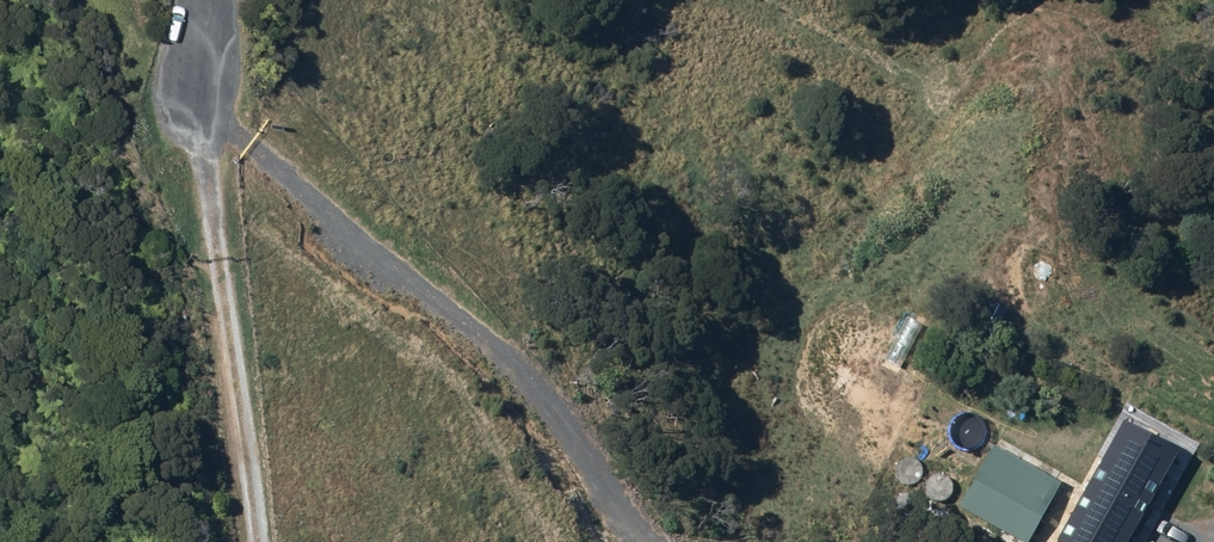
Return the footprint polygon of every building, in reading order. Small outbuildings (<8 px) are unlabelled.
[(991,446),(956,509),(1016,541),(1059,541),(1084,497),(991,446)] [(1213,504),(1213,490),(1212,485),(1142,518),(1149,534),(1213,504)] [(911,509),(934,523),(941,513),(919,497),(911,509)]
